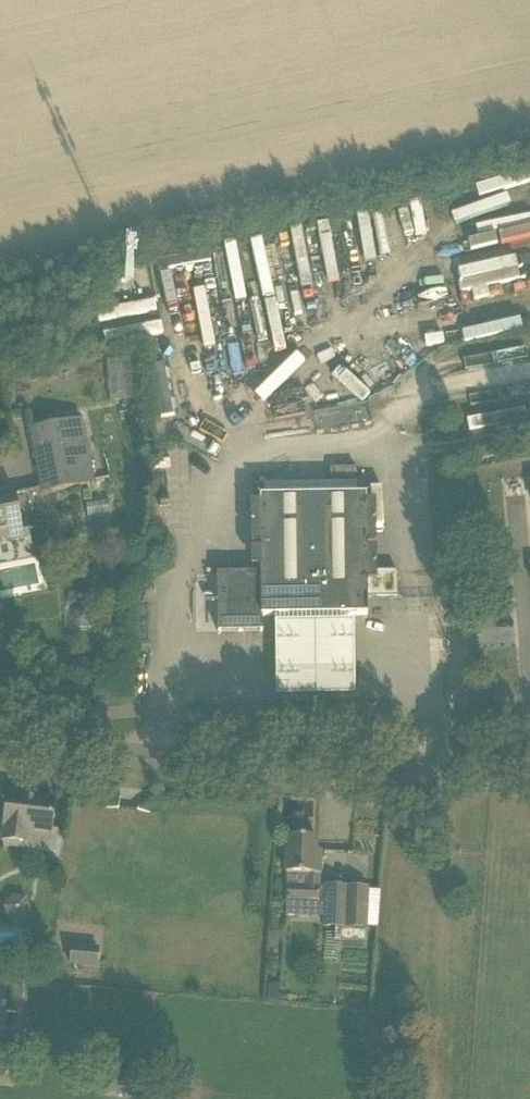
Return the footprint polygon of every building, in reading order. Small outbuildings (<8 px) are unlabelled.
[(457,270),(463,292),(520,278),(515,257),(457,270)] [(204,290),(191,291),(190,282),(181,283),(188,338),(209,335),(204,290)] [(138,398),(137,359),(110,360),(111,399),(138,398)] [(164,363),(151,366),(163,417),(176,414),(164,363)] [(343,371),(337,378),(362,400),(368,393),(343,371)] [(29,429),(41,493),(92,483),(80,419),(29,429)] [(28,520),(21,521),(15,492),(0,495),(0,545),(32,539),(28,520)] [(217,573),(218,632),(263,631),(263,616),(274,616),(354,615),(368,615),(366,495),(260,497),(261,573),(217,573)] [(74,623),(79,628),(89,628),(95,623),(95,614),(90,607),(80,607),(74,612),(74,623)] [(354,615),(274,616),(275,692),(355,691),(354,615)] [(51,831),(55,800),(8,795),(3,840),(37,844),(36,851),(55,853),(57,832),(51,831)] [(320,887),(320,874),(321,851),(316,851),(317,838),(287,837),(286,873),(288,873),(287,915),(299,915),(300,903),(324,904),(323,927),(347,928),(368,928),(370,887),(348,887),(320,887)] [(100,951),(70,949),(69,965),(98,968),(100,951)] [(0,1030),(4,1030),(5,1011),(19,1012),(22,981),(0,979),(0,1035),(0,1030)] [(266,1000),(278,1001),(280,984),(268,983),(266,1000)]
